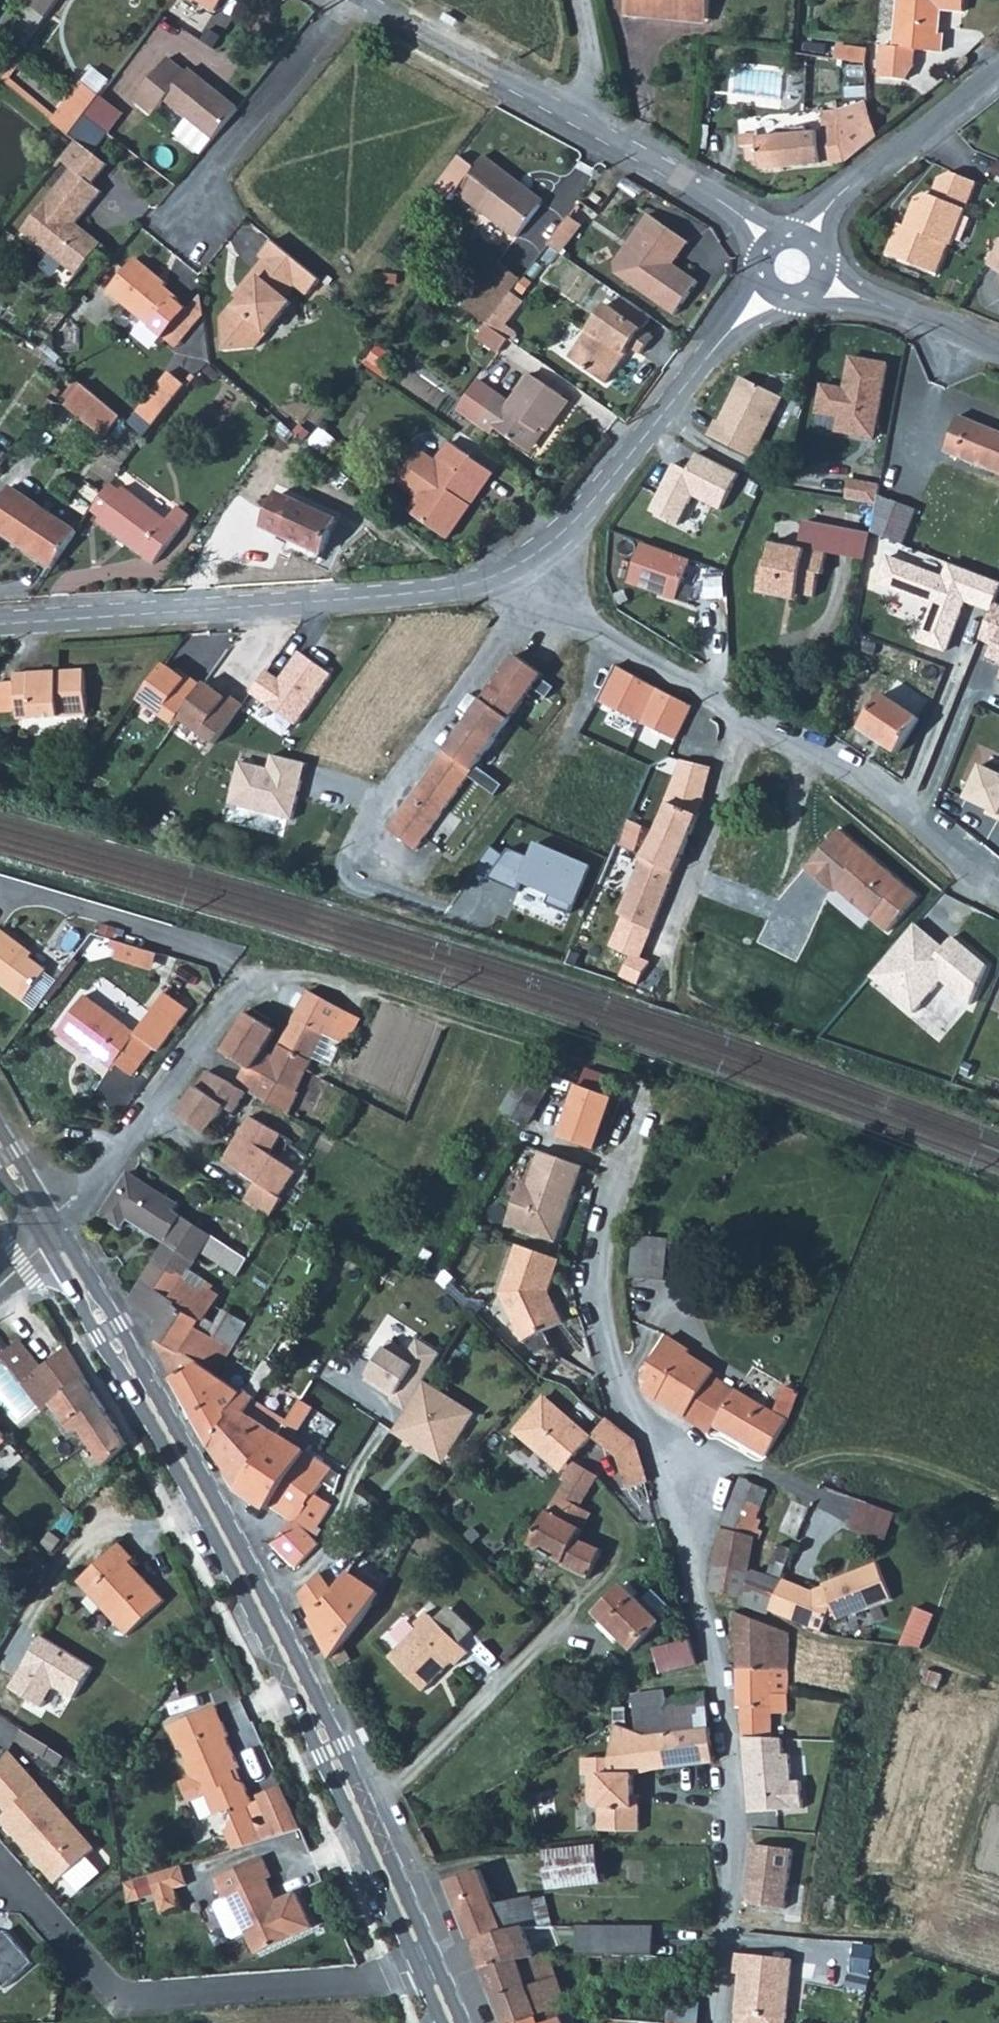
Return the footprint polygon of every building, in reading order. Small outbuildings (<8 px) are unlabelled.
[(57,0),(24,0),(46,16),(57,0)] [(214,9),(219,0),(200,0),(214,9)] [(622,16),(643,19),(644,12),(701,19),(704,0),(623,0),(622,16)] [(962,0),(895,0),(888,50),(935,56),(937,38),(934,38),(937,12),(960,15),(962,0)] [(19,34),(28,45),(41,35),(32,23),(19,34)] [(831,50),(829,63),(860,67),(861,54),(831,50)] [(214,135),(238,105),(188,65),(186,69),(168,55),(136,96),(154,111),(166,97),(214,135)] [(49,118),(71,135),(87,113),(113,78),(92,62),(49,118)] [(845,159),(875,134),(866,102),(817,111),(820,128),(755,137),(754,131),(735,134),(738,157),(756,156),(758,169),(845,159)] [(75,138),(78,139),(92,151),(109,129),(87,113),(71,135),(75,138)] [(60,161),(71,170),(88,185),(106,162),(92,151),(78,139),(60,161)] [(484,157),(474,169),(457,156),(433,187),(451,201),(456,193),(515,239),(539,207),(514,188),(518,184),(484,157)] [(99,193),(88,185),(71,170),(20,233),(73,277),(99,245),(73,225),(99,193)] [(897,224),(885,254),(933,274),(945,245),(948,246),(973,183),(947,172),(936,178),(930,194),(924,192),(919,193),(916,195),(904,226),(897,224)] [(594,205),(598,200),(591,194),(587,200),(594,205)] [(676,262),(687,246),(647,219),(628,247),(645,259),(627,286),(672,317),(695,285),(666,266),(667,263),(674,261),(676,262)] [(565,220),(545,246),(557,255),(577,229),(565,220)] [(258,254),(263,258),(292,282),(306,293),(318,278),(270,239),(258,254)] [(986,264),(998,273),(998,244),(986,264)] [(627,286),(645,259),(628,247),(614,269),(615,278),(627,286)] [(158,278),(134,258),(106,292),(163,338),(164,337),(186,309),(174,299),(176,297),(156,281),(158,278)] [(281,295),(292,282),(263,258),(252,272),(281,295)] [(495,265),(460,310),(484,327),(508,295),(518,282),(495,265)] [(288,301),(281,295),(252,272),(238,289),(245,294),(234,306),(232,304),(218,320),(221,350),(251,347),(288,301)] [(186,309),(164,337),(175,346),(201,314),(199,294),(186,309)] [(484,327),(496,335),(502,327),(521,303),(508,295),(484,327)] [(605,308),(569,361),(603,384),(623,355),(619,353),(623,348),(637,357),(650,339),(641,333),(651,319),(622,300),(613,313),(605,308)] [(496,335),(484,327),(473,341),(494,356),(504,341),(496,335)] [(504,341),(510,333),(502,327),(496,335),(504,341)] [(888,358),(852,351),(846,382),(824,378),(819,405),(840,409),(837,425),(874,432),(888,358)] [(139,408),(157,422),(188,383),(171,369),(139,408)] [(564,399),(528,374),(508,404),(474,381),(454,409),(488,433),(491,428),(521,448),(536,427),(542,431),(564,399)] [(779,398),(741,379),(720,422),(716,420),(708,435),(750,456),(779,398)] [(125,415),(87,381),(70,402),(108,434),(125,415)] [(998,474),(998,429),(958,412),(941,450),(998,474)] [(477,486),(488,471),(445,441),(432,460),(419,452),(413,453),(396,477),(397,484),(415,497),(405,510),(444,536),(466,504),(462,501),(474,483),(477,486)] [(738,473),(697,452),(688,472),(674,465),(663,485),(667,487),(654,512),(678,524),(693,495),(720,508),(738,473)] [(875,503),(877,493),(878,484),(848,478),(844,497),(875,503)] [(121,489),(110,482),(92,509),(102,515),(99,520),(156,562),(189,517),(176,507),(168,517),(124,485),(121,489)] [(78,529),(12,484),(0,501),(0,529),(53,565),(78,529)] [(279,533),(295,498),(278,491),(263,525),(267,527),(279,533)] [(913,507),(877,493),(875,503),(870,529),(899,541),(913,507)] [(295,498),(279,533),(288,537),(285,543),(291,547),(294,543),(318,555),(335,518),(295,498)] [(800,523),(796,545),(856,557),(860,535),(800,523)] [(689,556),(642,541),(629,582),(675,597),(689,556)] [(767,560),(760,558),(753,592),(778,597),(779,591),(794,594),(811,597),(815,573),(819,574),(824,553),(771,543),(767,560)] [(890,557),(881,580),(935,601),(919,641),(948,653),(967,604),(988,612),(976,640),(993,646),(987,660),(998,665),(998,604),(993,602),(998,587),(998,583),(950,564),(944,578),(890,557)] [(863,615),(857,650),(873,653),(879,617),(863,615)] [(454,790),(540,669),(512,650),(427,770),(454,790)] [(268,671),(251,694),(294,726),(331,676),(301,653),(281,680),(268,671)] [(165,657),(140,692),(178,718),(182,713),(205,679),(188,669),(187,671),(165,657)] [(614,661),(596,697),(673,738),(691,704),(692,702),(681,697),(647,680),(614,661)] [(83,664),(13,670),(13,677),(0,678),(0,709),(16,707),(17,715),(87,708),(83,664)] [(205,679),(182,713),(214,735),(243,696),(230,687),(228,690),(207,675),(205,679)] [(879,697),(857,730),(896,755),(919,723),(879,697)] [(685,736),(673,773),(705,786),(716,744),(685,736)] [(307,764),(272,755),(269,769),(240,761),(229,804),(293,820),(307,764)] [(981,763),(967,793),(989,803),(984,814),(998,820),(998,771),(981,763)] [(427,770),(387,826),(414,845),(446,802),(454,790),(427,770)] [(699,809),(705,786),(673,773),(669,786),(671,786),(621,913),(625,915),(651,925),(699,809)] [(841,828),(807,867),(833,890),(839,884),(873,913),(871,916),(888,931),(919,895),(841,828)] [(783,910),(792,875),(766,869),(772,847),(725,835),(709,900),(755,911),(757,903),(783,910)] [(591,867),(537,843),(529,856),(510,850),(505,857),(492,848),(476,872),(520,891),(522,884),(550,896),(547,903),(570,914),(591,867)] [(621,974),(640,982),(650,959),(640,954),(651,925),(625,915),(614,945),(630,953),(621,974)] [(941,948),(917,923),(872,975),(914,1012),(941,981),(975,1006),(993,966),(956,933),(941,948)] [(19,949),(22,945),(0,928),(0,982),(21,998),(43,967),(19,949)] [(89,951),(157,974),(163,956),(95,933),(89,951)] [(152,1044),(156,1046),(186,1003),(164,988),(134,1031),(81,993),(57,1027),(109,1064),(112,1059),(131,1072),(152,1044)] [(343,1007),(307,991),(287,1031),(317,1045),(324,1033),(329,1035),(343,1007)] [(236,1033),(264,1048),(275,1029),(249,1012),(236,1033)] [(317,1045),(287,1031),(280,1045),(310,1059),(317,1045)] [(236,1033),(223,1052),(244,1064),(251,1067),(248,1073),(241,1070),(233,1081),(244,1087),(267,1099),(286,1109),(298,1088),(296,1087),(306,1067),(310,1059),(280,1045),(275,1055),(269,1052),(264,1048),(236,1033)] [(512,1091),(502,1107),(531,1123),(557,1078),(528,1063),(512,1091)] [(244,1064),(241,1070),(248,1073),(251,1067),(244,1064)] [(587,1070),(562,1136),(594,1149),(622,1079),(588,1067),(587,1070)] [(244,1087),(233,1081),(210,1069),(209,1070),(198,1083),(188,1097),(180,1112),(208,1130),(225,1103),(234,1107),(244,1087)] [(298,1169),(272,1151),(282,1133),(249,1115),(226,1153),(223,1159),(257,1181),(280,1198),(298,1169)] [(552,1237),(579,1162),(538,1147),(524,1180),(519,1178),(504,1220),(552,1237)] [(126,1179),(132,1182),(169,1205),(174,1197),(132,1170),(126,1179)] [(151,1262),(182,1281),(210,1232),(179,1212),(173,1208),(169,1205),(132,1182),(126,1179),(123,1183),(105,1215),(120,1226),(128,1217),(164,1239),(151,1262)] [(247,1196),(272,1213),(282,1199),(280,1198),(257,1181),(247,1196)] [(272,1213),(247,1196),(244,1201),(269,1219),(272,1213)] [(173,1208),(178,1199),(174,1197),(169,1205),(173,1208)] [(564,1317),(549,1287),(559,1256),(518,1241),(502,1289),(526,1336),(564,1317)] [(660,1276),(660,1248),(626,1248),(626,1275),(660,1276)] [(204,1287),(202,1292),(182,1281),(151,1262),(139,1282),(201,1318),(205,1320),(220,1295),(204,1287)] [(231,1347),(210,1335),(196,1327),(201,1318),(139,1282),(131,1297),(135,1305),(159,1319),(150,1334),(156,1338),(216,1373),(231,1347)] [(224,1309),(210,1335),(231,1347),(247,1321),(224,1309)] [(213,1445),(239,1490),(281,1431),(249,1409),(303,1319),(293,1313),(259,1369),(213,1445)] [(663,1332),(651,1354),(700,1382),(706,1371),(709,1365),(683,1350),(686,1345),(663,1332)] [(154,1341),(213,1445),(259,1369),(238,1358),(225,1378),(216,1373),(156,1338),(154,1341)] [(0,1356),(0,1363),(2,1366),(19,1386),(33,1397),(44,1410),(41,1413),(66,1436),(70,1431),(95,1454),(88,1463),(97,1471),(63,1505),(74,1514),(88,1493),(91,1494),(111,1466),(107,1463),(128,1442),(82,1370),(81,1370),(63,1349),(40,1368),(17,1342),(0,1356)] [(406,1358),(388,1348),(367,1383),(388,1396),(386,1400),(405,1411),(423,1381),(438,1355),(416,1342),(406,1358)] [(700,1382),(651,1354),(641,1370),(649,1374),(643,1386),(685,1410),(709,1425),(713,1418),(732,1385),(706,1371),(700,1382)] [(405,1411),(393,1432),(417,1447),(423,1436),(450,1453),(475,1413),(423,1381),(405,1411)] [(732,1385),(713,1418),(766,1445),(783,1409),(737,1388),(732,1385)] [(572,1451),(578,1456),(593,1439),(595,1436),(548,1396),(518,1430),(559,1466),(572,1451)] [(622,1454),(631,1484),(649,1479),(638,1436),(607,1415),(595,1436),(622,1454)] [(0,1428),(0,1449),(10,1439),(0,1428)] [(270,1506),(291,1522),(294,1523),(302,1511),(321,1523),(334,1505),(315,1493),(332,1467),(281,1431),(239,1490),(266,1510),(270,1506)] [(450,1453),(423,1436),(417,1447),(444,1464),(450,1453)] [(565,1471),(578,1456),(572,1451),(559,1466),(565,1471)] [(600,1474),(577,1461),(575,1461),(563,1479),(568,1482),(550,1511),(548,1510),(538,1527),(529,1544),(564,1562),(563,1564),(588,1576),(597,1557),(602,1559),(608,1548),(578,1534),(592,1512),(581,1505),(600,1474)] [(741,1476),(734,1493),(760,1504),(767,1487),(741,1476)] [(722,1526),(749,1531),(756,1514),(760,1504),(734,1493),(722,1526)] [(901,1512),(866,1497),(854,1524),(888,1539),(901,1512)] [(302,1511),(294,1523),(312,1536),(321,1523),(302,1511)] [(312,1536),(294,1523),(291,1522),(271,1544),(296,1569),(320,1542),(312,1536)] [(722,1526),(716,1560),(749,1565),(754,1532),(749,1531),(722,1526)] [(77,1582),(90,1595),(95,1591),(118,1615),(113,1620),(127,1636),(164,1600),(142,1576),(140,1578),(128,1566),(135,1558),(120,1543),(77,1582)] [(753,1566),(749,1565),(716,1560),(714,1589),(744,1593),(742,1597),(768,1608),(769,1605),(781,1578),(753,1566)] [(826,1582),(816,1587),(783,1574),(781,1578),(769,1605),(821,1624),(827,1611),(831,1609),(834,1609),(837,1611),(838,1614),(891,1596),(881,1561),(825,1578),(826,1582)] [(312,1618),(333,1591),(322,1570),(299,1594),(312,1618)] [(368,1609),(377,1593),(348,1571),(333,1591),(312,1618),(333,1657),(368,1609)] [(631,1644),(659,1615),(639,1595),(625,1581),(597,1609),(631,1644)] [(650,1584),(639,1595),(659,1615),(670,1604),(650,1584)] [(90,1595),(113,1620),(118,1615),(95,1591),(90,1595)] [(422,1623),(404,1640),(391,1652),(423,1687),(433,1679),(435,1674),(434,1672),(435,1669),(437,1668),(440,1668),(442,1670),(455,1658),(458,1661),(471,1649),(431,1607),(418,1618),(422,1623)] [(916,1607),(899,1646),(920,1648),(935,1614),(916,1607)] [(790,1629),(764,1618),(741,1609),(739,1663),(789,1665),(790,1629)] [(45,1632),(13,1686),(41,1703),(52,1686),(76,1700),(97,1663),(45,1632)] [(655,1640),(662,1664),(700,1658),(692,1632),(655,1640)] [(789,1679),(789,1665),(739,1663),(738,1701),(745,1702),(743,1733),(748,1733),(771,1735),(772,1708),(785,1708),(786,1689),(789,1689),(789,1679)] [(636,1726),(648,1731),(673,1727),(670,1692),(667,1682),(636,1690),(636,1726)] [(712,1717),(708,1688),(670,1692),(673,1727),(705,1723),(712,1722),(712,1717)] [(229,1732),(215,1702),(168,1722),(178,1744),(183,1742),(189,1756),(183,1758),(199,1793),(205,1790),(214,1811),(230,1804),(232,1808),(252,1799),(236,1763),(239,1762),(226,1733),(229,1732)] [(633,1788),(633,1771),(652,1767),(648,1731),(636,1726),(616,1719),(609,1756),(579,1756),(580,1775),(588,1775),(589,1800),(594,1804),(603,1804),(604,1827),(642,1826),(641,1801),(638,1800),(633,1800),(633,1788)] [(648,1731),(652,1767),(702,1760),(708,1759),(716,1758),(712,1722),(705,1723),(673,1727),(648,1731)] [(782,1735),(771,1735),(748,1733),(750,1753),(745,1753),(748,1795),(759,1794),(760,1808),(803,1804),(801,1777),(792,1778),(790,1750),(784,1750),(782,1735)] [(9,1751),(0,1767),(0,1806),(6,1813),(0,1817),(0,1820),(52,1882),(98,1844),(39,1782),(9,1751)] [(759,1794),(748,1795),(750,1809),(760,1808),(759,1794)] [(793,1843),(753,1837),(745,1896),(785,1902),(793,1843)] [(552,1885),(605,1880),(601,1842),(548,1849),(552,1885)] [(271,1871),(262,1852),(217,1874),(225,1893),(229,1892),(247,1927),(257,1949),(313,1923),(295,1887),(277,1895),(266,1874),(271,1871)] [(182,1861),(151,1871),(156,1890),(176,1884),(187,1881),(182,1861)] [(504,1923),(540,1919),(530,1892),(527,1892),(497,1901),(483,1864),(450,1878),(472,1935),(504,1923)] [(151,1871),(136,1876),(142,1894),(156,1890),(151,1871)] [(142,1894),(136,1876),(126,1879),(128,1898),(142,1894)] [(182,1903),(176,1884),(156,1890),(162,1910),(182,1903)] [(555,1919),(543,1889),(530,1892),(540,1919),(555,1919)] [(247,1927),(229,1892),(225,1893),(223,1894),(219,1896),(217,1899),(215,1903),(230,1931),(235,1934),(247,1927)] [(549,1950),(567,1950),(555,1919),(540,1919),(504,1923),(472,1935),(483,1964),(523,1949),(549,1950)] [(578,1947),(594,1947),(596,1920),(579,1919),(578,1947)] [(653,1920),(596,1920),(594,1947),(652,1950),(653,1920)] [(6,1986),(34,1960),(5,1930),(0,1935),(0,1979),(6,1986)] [(542,2022),(572,2010),(549,1950),(523,1949),(483,1964),(505,2022),(516,2022),(539,2014),(542,2022)] [(786,2015),(791,1955),(735,1950),(734,1970),(739,1971),(735,2022),(786,2022),(786,2015)] [(585,1975),(653,1979),(654,1953),(586,1951),(585,1975)] [(670,2022),(679,2022),(701,2022),(704,2005),(671,2003),(670,2022)] [(576,2021),(574,2017),(572,2010),(542,2022),(539,2014),(516,2022),(569,2022),(576,2021)]
